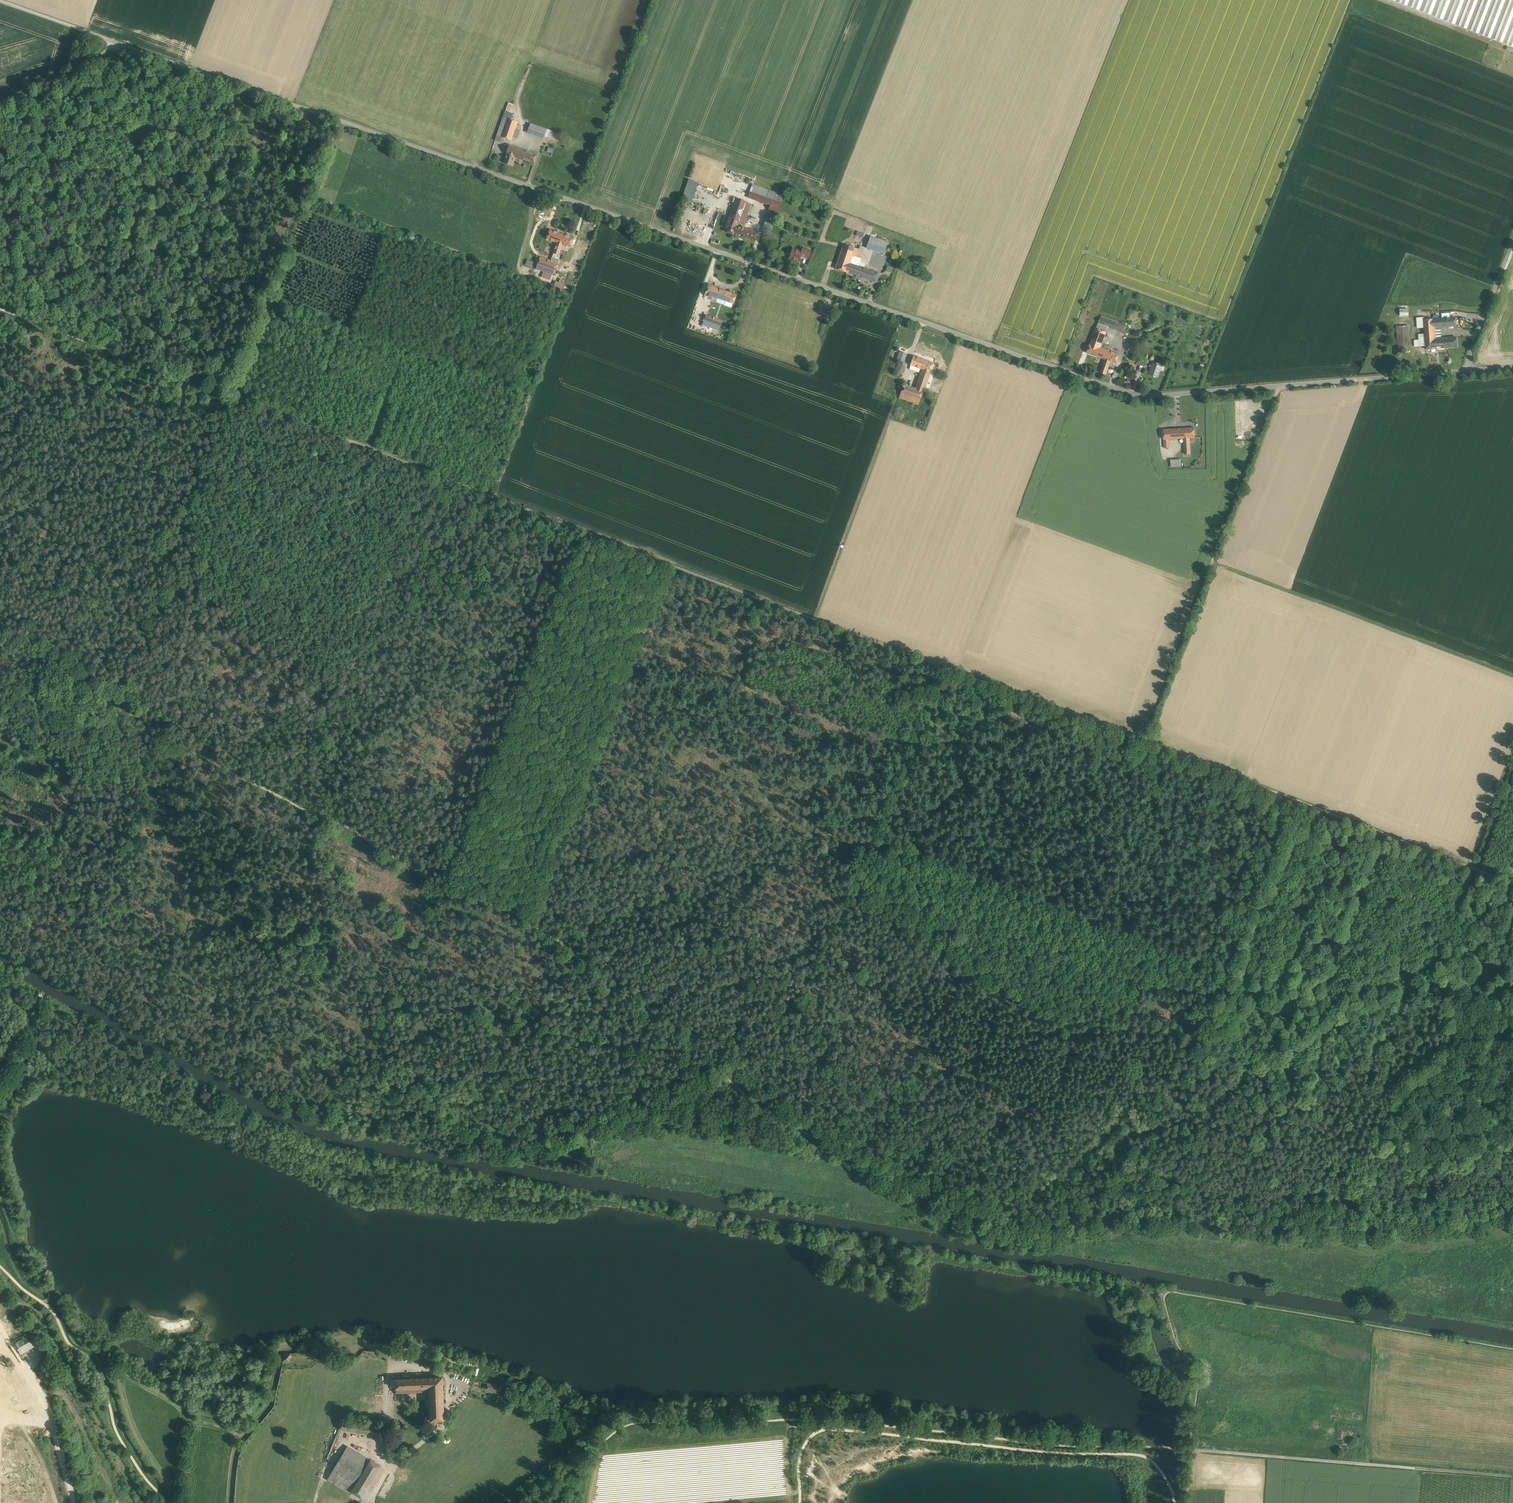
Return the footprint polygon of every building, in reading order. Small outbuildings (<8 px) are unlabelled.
[(1512,46),(1512,0),(1397,0),(1512,46)] [(513,113),(505,111),(503,116),(511,119),(513,113)] [(511,119),(503,116),(497,135),(505,138),(511,140),(518,121),(511,119)] [(542,127),(530,123),(527,133),(538,136),(539,135),(542,127)] [(523,150),(509,145),(506,154),(515,157),(520,158),(523,150)] [(537,154),(526,151),(523,150),(520,158),(534,163),(537,154)] [(515,157),(506,154),(503,162),(512,165),(515,157)] [(691,203),(697,182),(687,179),(681,200),(691,203)] [(769,190),(752,184),(747,197),(770,205),(773,195),(768,193),(769,190)] [(783,195),(769,190),(768,193),(773,195),(770,205),(779,208),(783,195)] [(735,198),(723,231),(734,235),(735,234),(738,225),(743,227),(744,224),(739,222),(741,216),(746,202),(735,198)] [(776,216),(770,214),(764,234),(769,235),(770,234),(771,234),(773,229),(771,228),(776,216)] [(743,227),(738,225),(735,234),(746,238),(749,230),(743,227)] [(565,235),(550,230),(547,238),(557,242),(554,253),(559,254),(563,243),(565,235)] [(757,232),(749,230),(746,238),(754,241),(757,232)] [(573,238),(565,235),(563,243),(570,246),(573,238)] [(889,242),(870,236),(866,248),(885,254),(889,242)] [(906,247),(899,245),(899,244),(896,243),(895,248),(904,252),(906,247)] [(859,249),(843,244),(835,268),(846,272),(855,274),(857,266),(854,265),(859,249)] [(802,251),(793,248),(790,258),(799,261),(801,255),(807,258),(810,250),(803,248),(802,251)] [(559,254),(554,253),(551,261),(557,263),(560,255),(559,254)] [(551,261),(541,257),(537,268),(553,274),(557,263),(551,261)] [(877,272),(857,266),(855,274),(874,281),(877,272)] [(554,285),(562,288),(565,280),(560,278),(558,282),(556,281),(554,285)] [(719,289),(708,285),(704,294),(716,298),(717,297),(719,289)] [(719,289),(717,297),(725,300),(728,292),(719,289)] [(736,294),(728,292),(725,300),(733,303),(736,294)] [(1144,312),(1141,316),(1149,321),(1152,317),(1144,312)] [(721,320),(705,314),(704,319),(720,325),(721,320)] [(1095,318),(1085,314),(1077,335),(1087,339),(1095,318)] [(1119,324),(1100,317),(1098,323),(1108,327),(1117,330),(1119,324)] [(1448,317),(1424,319),(1427,348),(1449,347),(1448,337),(1436,338),(1435,327),(1449,326),(1448,318),(1448,317)] [(1108,327),(1098,323),(1096,328),(1106,332),(1108,327)] [(1402,323),(1402,326),(1397,326),(1398,351),(1410,350),(1409,326),(1404,326),(1404,323),(1402,323)] [(1128,327),(1119,324),(1117,330),(1126,333),(1128,327)] [(1112,352),(1100,347),(1106,332),(1096,328),(1087,352),(1106,359),(1109,360),(1112,352)] [(1456,336),(1448,337),(1449,347),(1457,346),(1456,336)] [(907,354),(900,351),(897,360),(899,360),(904,362),(907,354)] [(1119,354),(1112,352),(1109,360),(1110,361),(1116,363),(1119,354)] [(926,360),(914,355),(910,365),(922,369),(926,360)] [(1106,359),(1101,372),(1106,374),(1110,361),(1109,360),(1106,359)] [(904,362),(899,360),(895,372),(901,374),(905,362),(904,362)] [(933,363),(926,360),(922,369),(924,370),(923,373),(929,375),(933,363)] [(1163,365),(1153,361),(1149,374),(1158,378),(1163,365)] [(921,372),(915,388),(904,384),(899,398),(918,404),(924,391),(923,390),(924,387),(925,387),(929,375),(923,373),(921,372)] [(1194,428),(1186,429),(1186,438),(1189,438),(1195,438),(1194,428)] [(1177,429),(1164,430),(1165,448),(1170,447),(1169,439),(1177,438),(1177,429)] [(1186,429),(1177,429),(1177,438),(1184,438),(1186,438),(1186,429)] [(276,835),(285,832),(283,826),(274,829),(276,835)] [(36,1337),(17,1349),(20,1354),(39,1342),(36,1337)] [(429,1377),(395,1379),(396,1388),(395,1388),(396,1393),(397,1393),(399,1393),(400,1393),(403,1392),(403,1393),(404,1393),(404,1392),(407,1392),(407,1393),(407,1392),(411,1392),(411,1393),(411,1392),(414,1392),(414,1393),(415,1393),(415,1392),(418,1392),(418,1393),(419,1393),(419,1392),(422,1392),(426,1391),(426,1392),(426,1391),(430,1391),(429,1377)] [(443,1377),(429,1377),(430,1391),(431,1421),(444,1420),(443,1377)] [(8,1393),(13,1402),(30,1392),(24,1383),(8,1393)] [(501,1387),(487,1383),(485,1389),(499,1393),(501,1387)] [(552,1410),(542,1406),(540,1411),(549,1415),(552,1410)] [(365,1422),(341,1418),(339,1429),(363,1433),(364,1424),(365,1424),(365,1422)] [(365,1424),(364,1424),(363,1433),(381,1435),(381,1426),(365,1424)] [(367,1466),(344,1452),(329,1477),(362,1497),(364,1493),(381,1465),(371,1460),(367,1466)] [(384,1468),(381,1465),(364,1493),(368,1495),(384,1468)]
